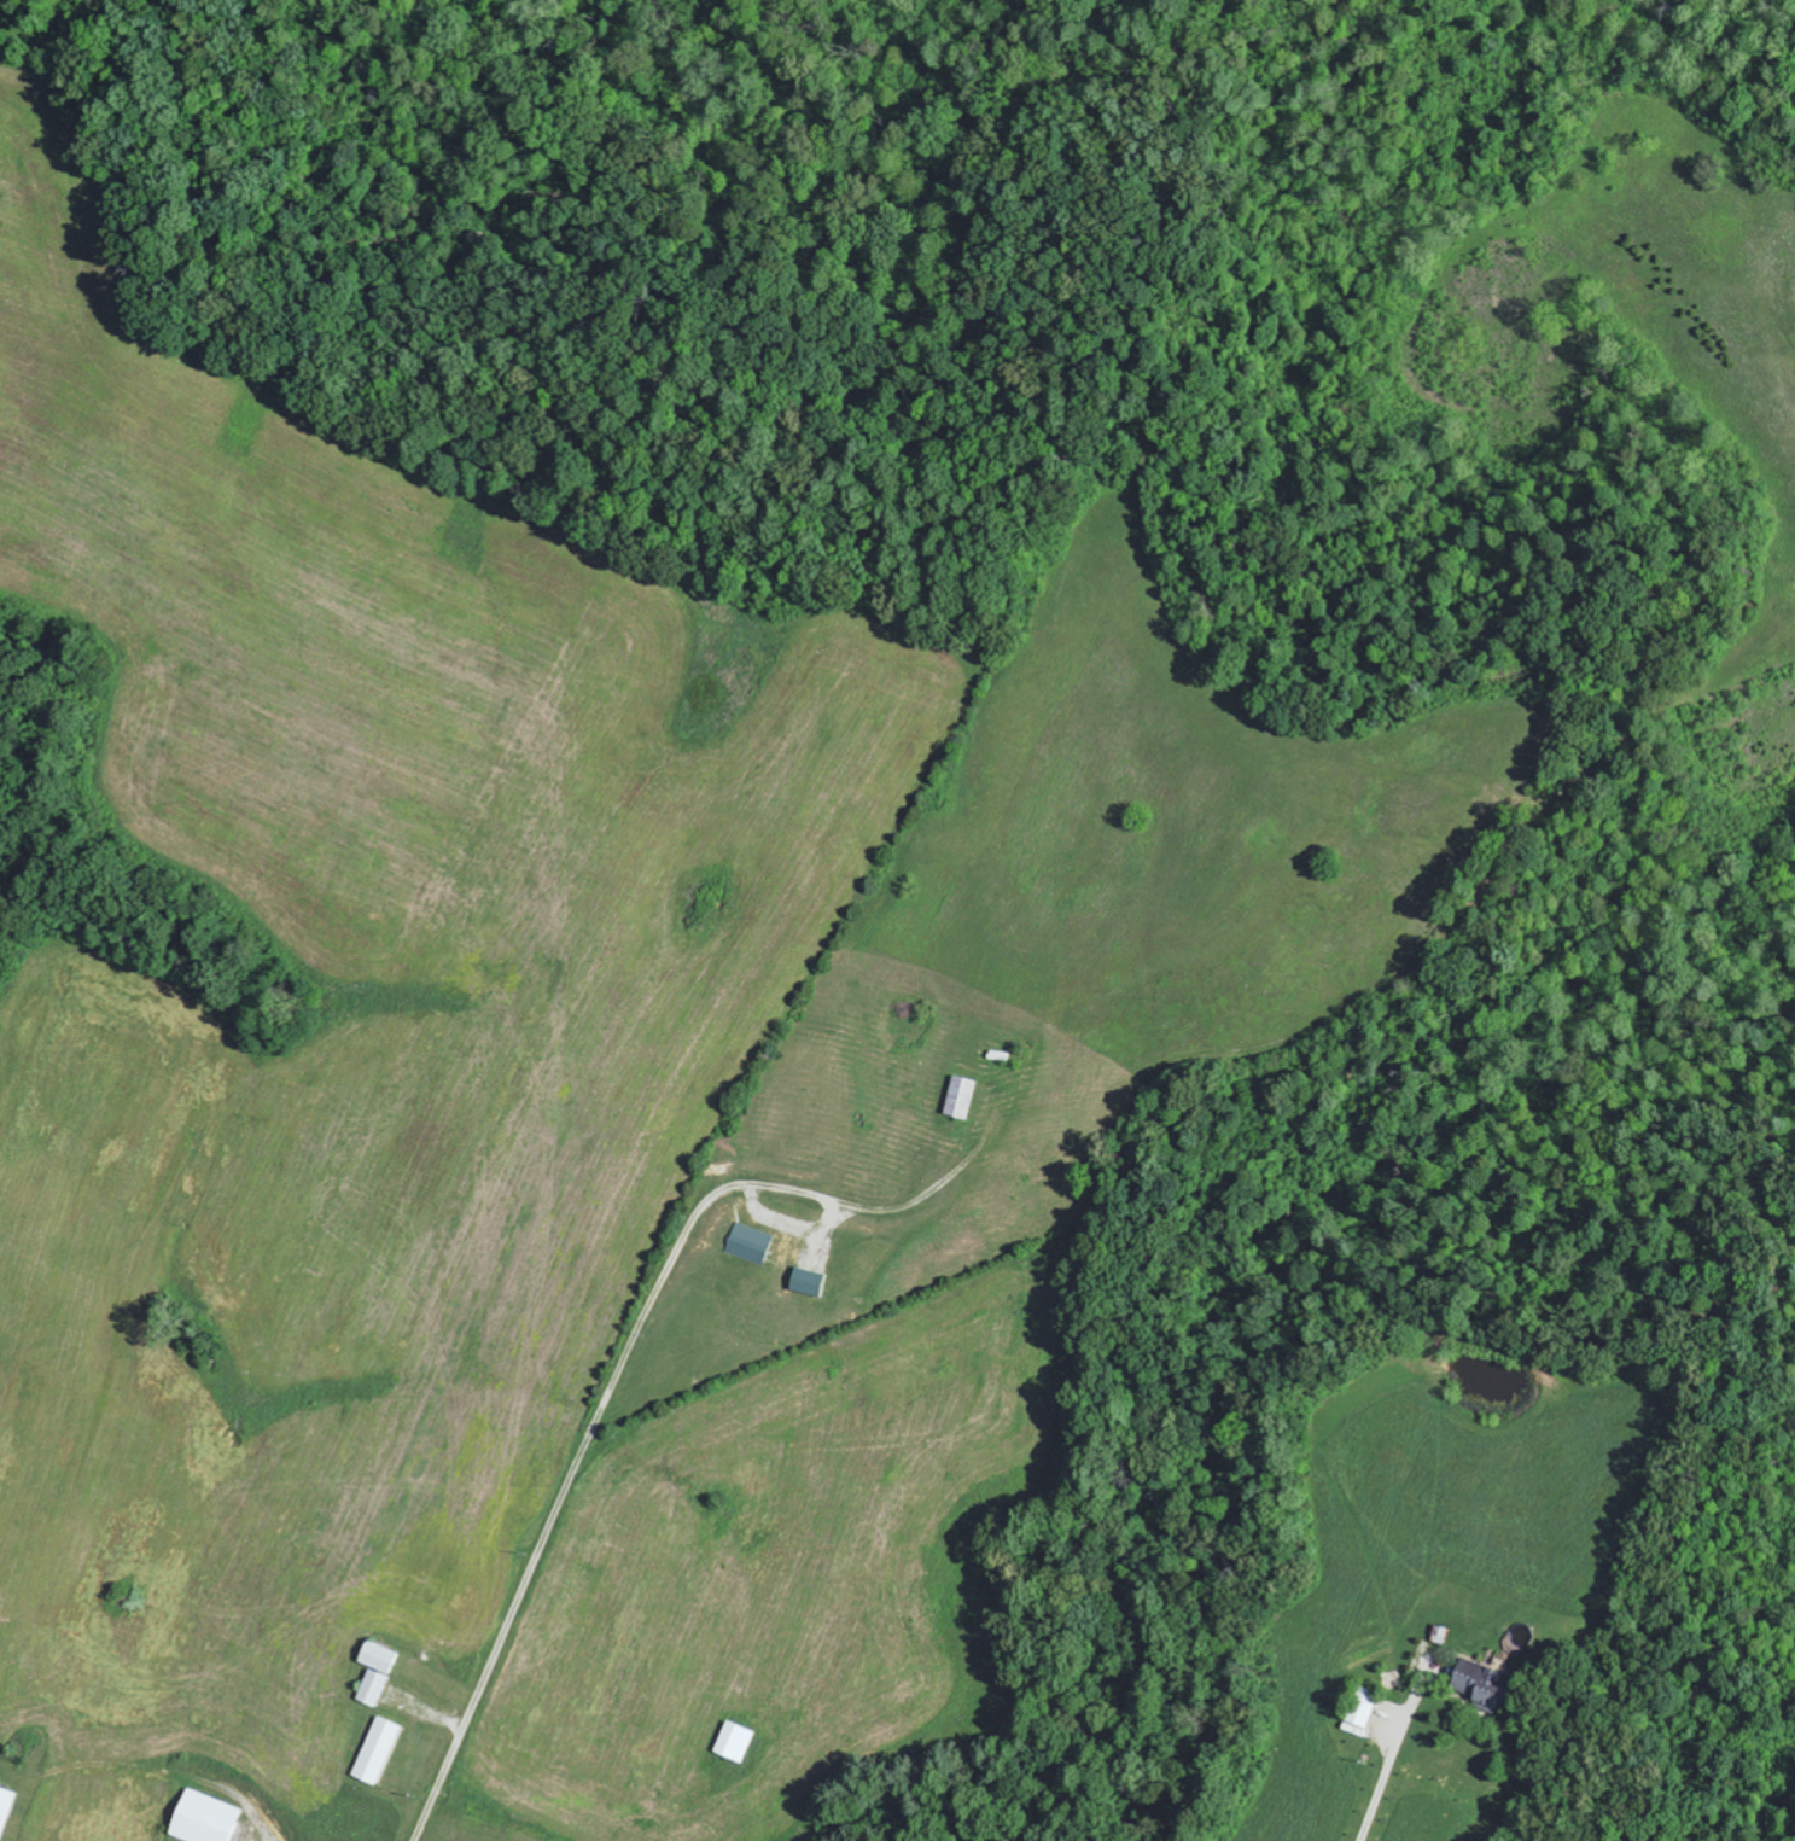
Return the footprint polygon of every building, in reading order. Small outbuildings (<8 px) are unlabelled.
[(953,1116),(977,1120),(984,1081),(960,1076),(953,1116)] [(783,1237),(741,1222),(730,1253),(772,1268),(783,1237)] [(796,1292),(833,1297),(837,1274),(799,1268),(796,1292)] [(406,1653),(372,1640),(363,1662),(375,1667),(362,1701),(384,1709),(406,1653)] [(1444,1691),(1492,1710),(1505,1677),(1457,1659),(1444,1691)] [(1341,1723),(1365,1729),(1374,1693),(1351,1687),(1341,1723)] [(408,1726),(383,1716),(357,1777),(383,1787),(408,1726)] [(721,1754),(750,1764),(762,1731),(733,1721),(721,1754)] [(25,1793),(0,1784),(0,1840),(8,1840),(25,1793)] [(187,1840),(240,1840),(251,1811),(195,1790),(177,1837),(187,1840)]
